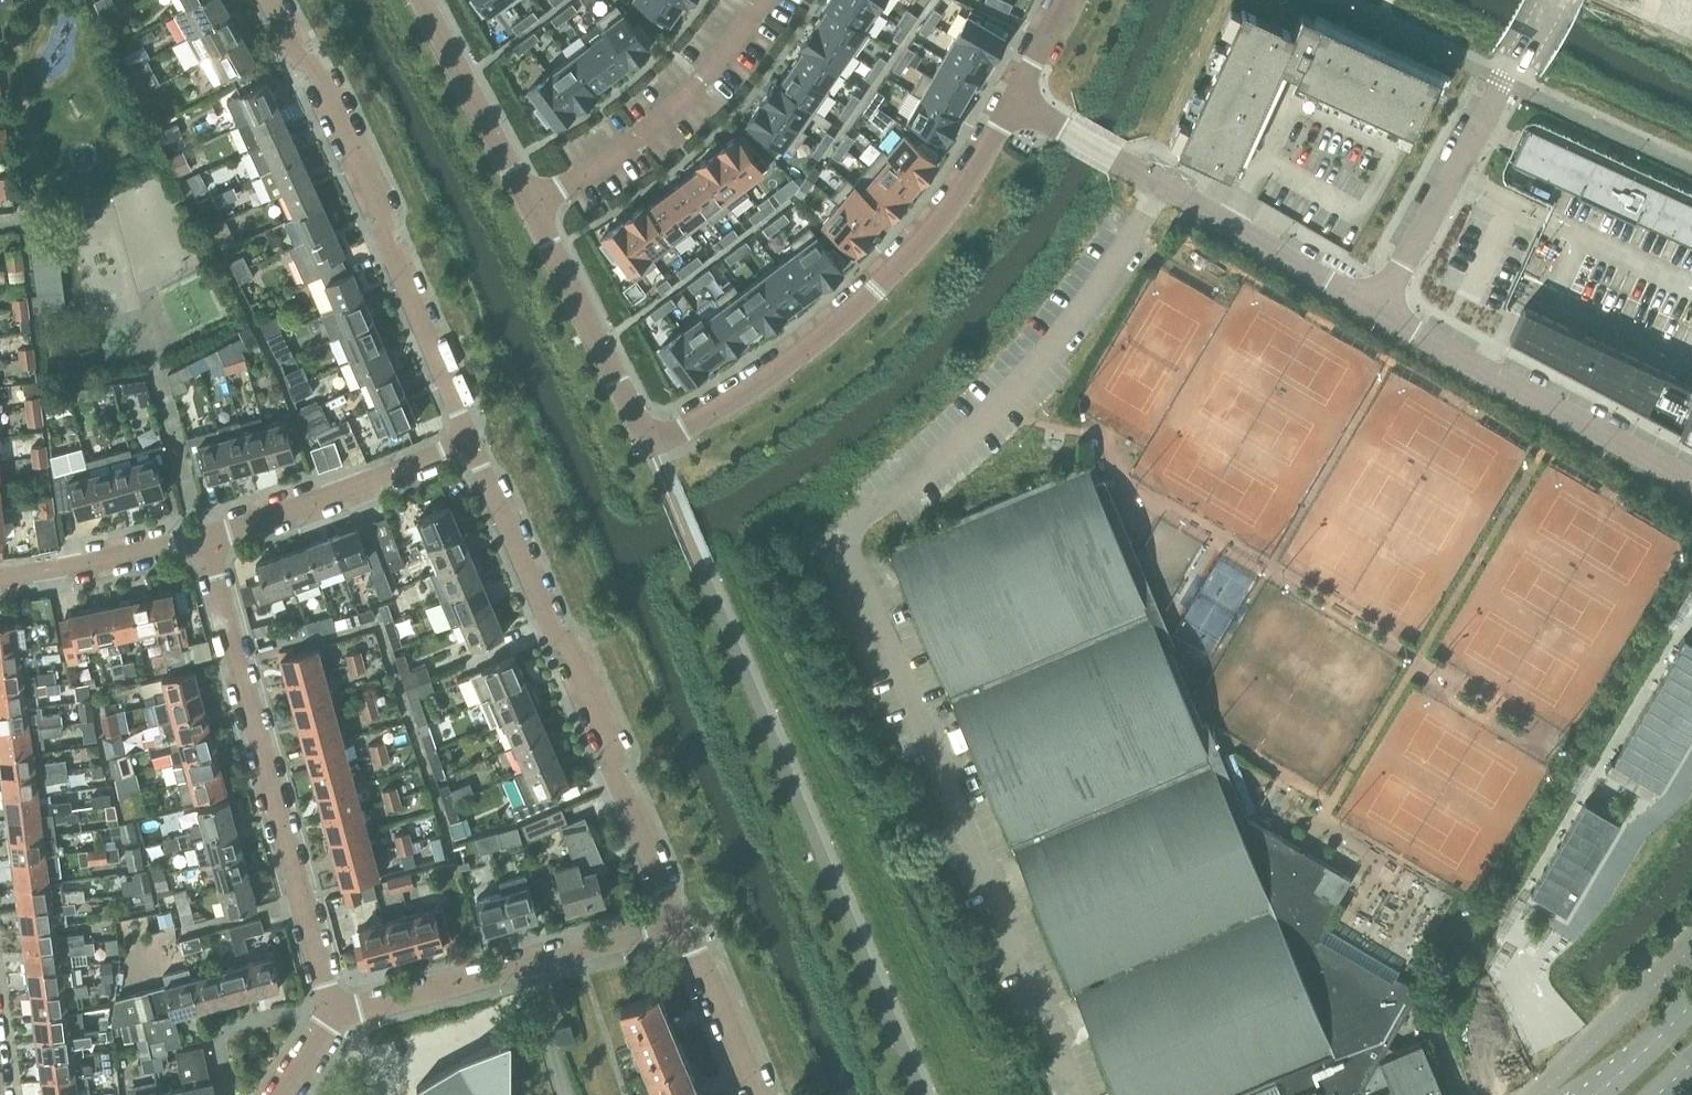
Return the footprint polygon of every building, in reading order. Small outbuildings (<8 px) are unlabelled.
[(96,1),(105,21),(106,20),(116,16),(108,0),(98,0),(96,1)] [(188,36),(230,12),(224,0),(199,0),(189,5),(176,13),(188,36)] [(506,0),(472,0),(483,15),(489,11),(490,12),(506,0)] [(686,0),(641,0),(649,6),(645,11),(663,24),(667,18),(670,21),(685,0),(689,3),(689,2),(686,0)] [(825,3),(870,34),(870,33),(866,31),(880,11),(865,0),(827,0),(825,3)] [(880,11),(881,10),(876,7),(881,0),(865,0),(880,11)] [(1007,0),(1000,0),(998,5),(1010,11),(1013,3),(1007,0)] [(562,10),(567,17),(578,9),(573,2),(562,10)] [(828,6),(815,25),(856,53),(870,34),(825,3),(825,4),(828,6)] [(630,63),(650,48),(647,44),(653,40),(640,23),(634,27),(617,4),(597,19),(630,63)] [(1195,110),(1189,124),(1180,144),(1177,149),(1225,171),(1230,174),(1233,169),(1239,155),(1281,65),(1287,68),(1297,72),(1295,76),(1414,131),(1422,113),(1425,105),(1434,86),(1436,82),(1439,76),(1320,21),(1314,19),(1302,13),(1294,31),(1243,7),(1241,12),(1231,32),(1225,46),(1216,66),(1204,90),(1195,110)] [(919,16),(908,8),(898,23),(901,25),(909,30),(919,16)] [(943,13),(935,8),(928,18),(935,23),(943,13)] [(972,9),(969,14),(981,21),(983,16),(972,9)] [(534,10),(523,18),(528,24),(539,17),(534,10)] [(562,10),(552,18),(557,25),(567,17),(562,10)] [(230,12),(188,36),(201,59),(243,35),(238,26),(243,24),(235,11),(231,13),(230,12)] [(968,14),(956,35),(994,58),(1006,36),(1003,34),(1006,28),(987,17),(984,23),(968,14)] [(121,16),(108,23),(114,35),(127,29),(121,16)] [(523,18),(513,25),(518,32),(528,24),(523,18)] [(935,23),(928,18),(920,29),(927,34),(935,23)] [(582,36),(588,45),(612,76),(614,74),(620,70),(630,63),(597,19),(596,19),(599,23),(582,36)] [(815,25),(802,44),(838,70),(851,51),(855,54),(856,53),(815,25)] [(909,30),(901,25),(894,36),(901,41),(909,30)] [(535,31),(524,39),(529,46),(540,38),(535,31)] [(243,35),(201,59),(215,83),(257,59),(243,35)] [(956,35),(944,56),(982,78),(994,58),(956,35)] [(137,38),(123,47),(131,61),(146,53),(137,38)] [(524,39),(514,47),(519,54),(529,46),(524,39)] [(805,48),(792,65),(829,91),(830,91),(825,88),(838,70),(802,44),(801,45),(805,48)] [(597,93),(595,89),(612,76),(588,45),(570,58),(597,93)] [(916,51),(909,46),(901,56),(908,62),(916,51)] [(888,60),(881,55),(873,65),(880,70),(888,60)] [(908,62),(901,56),(893,67),(901,73),(908,62)] [(924,70),(923,70),(967,95),(978,77),(981,79),(982,78),(944,56),(933,75),(924,70)] [(597,93),(570,58),(550,73),(576,108),(597,93)] [(137,65),(124,71),(136,94),(149,87),(137,65)] [(776,81),(816,110),(829,91),(792,65),(780,83),(776,81)] [(880,70),(873,65),(865,76),(873,81),(880,70)] [(967,95),(923,70),(912,90),(959,117),(960,117),(956,114),(967,95)] [(555,124),(576,108),(550,73),(529,89),(540,103),(534,107),(547,125),(553,121),(555,124)] [(776,81),(762,101),(807,132),(803,129),(816,110),(776,81)] [(268,82),(240,94),(246,106),(234,112),(240,125),(279,106),(268,82)] [(147,89),(136,94),(143,108),(154,103),(147,89)] [(885,94),(878,89),(870,100),(878,105),(885,94)] [(912,90),(911,91),(921,96),(908,118),(923,127),(920,133),(939,144),(942,138),(946,140),(959,117),(912,90)] [(861,98),(854,93),(847,103),(854,108),(861,98)] [(878,105),(870,100),(863,111),(870,116),(878,105)] [(762,101),(748,121),(751,124),(747,130),(765,142),(769,136),(793,153),(807,132),(762,101)] [(854,108),(847,103),(839,114),(846,119),(854,108)] [(279,106),(240,125),(250,148),(290,130),(279,106)] [(163,130),(168,141),(182,134),(177,123),(163,130)] [(1528,126),(1512,162),(1579,193),(1578,195),(1636,222),(1637,220),(1691,245),(1691,202),(1528,126)] [(290,130),(250,148),(261,172),(301,154),(290,130)] [(835,136),(828,131),(820,141),(827,146),(835,136)] [(855,138),(848,133),(840,143),(847,149),(855,138)] [(883,148),(882,149),(921,181),(938,161),(935,158),(939,153),(922,139),(918,144),(904,133),(888,152),(883,148)] [(737,134),(717,149),(744,185),(764,170),(753,155),(758,151),(745,134),(740,138),(737,134)] [(827,146),(820,141),(812,152),(820,157),(827,146)] [(847,149),(840,143),(832,154),(840,159),(847,149)] [(717,149),(698,164),(731,208),(732,207),(725,199),(744,185),(717,149)] [(882,149),(868,166),(906,198),(921,181),(882,149)] [(183,151),(171,157),(180,175),(192,169),(183,151)] [(301,154),(261,172),(272,196),(312,178),(301,154)] [(700,168),(683,181),(713,221),(731,208),(698,164),(697,164),(700,168)] [(821,170),(814,165),(806,176),(814,181),(821,170)] [(847,177),(847,178),(892,216),(906,198),(868,166),(854,182),(847,177)] [(201,170),(187,177),(192,187),(206,180),(201,170)] [(13,185),(11,175),(0,176),(0,186),(13,185)] [(814,181),(806,176),(799,187),(806,192),(814,181)] [(284,191),(295,215),(323,203),(312,178),(284,191)] [(847,178),(831,196),(873,231),(888,213),(891,216),(892,216),(847,178)] [(683,181),(665,194),(692,230),(709,217),(712,222),(713,221),(683,181)] [(10,207),(9,195),(14,194),(13,185),(0,186),(0,208),(10,207)] [(206,214),(211,226),(226,218),(214,194),(199,201),(203,209),(206,214)] [(645,204),(644,204),(671,240),(688,227),(691,231),(692,230),(665,194),(647,207),(645,204)] [(873,231),(831,196),(839,203),(823,222),(837,233),(833,238),(849,252),(854,247),(857,250),(873,231)] [(771,199),(761,207),(766,214),(776,206),(771,199)] [(285,220),(296,244),(334,227),(323,203),(295,215),(285,220)] [(644,204),(624,219),(657,263),(658,263),(651,254),(671,240),(644,204)] [(761,207),(750,215),(755,222),(766,214),(761,207)] [(790,218),(785,211),(774,219),(779,226),(790,218)] [(220,242),(224,249),(238,242),(234,235),(231,229),(226,218),(211,226),(216,236),(220,242)] [(624,219),(603,235),(605,239),(600,243),(613,260),(619,256),(636,279),(657,263),(624,219)] [(779,226),(774,219),(764,227),(769,234),(779,226)] [(811,226),(791,241),(824,285),(844,270),(841,266),(846,262),(833,245),(828,249),(811,226)] [(305,280),(322,273),(345,263),(341,253),(345,252),(334,227),(296,244),(290,247),(305,280)] [(734,227),(724,235),(729,242),(739,234),(734,227)] [(724,235),(713,243),(718,250),(729,242),(724,235)] [(752,247),(747,240),(736,248),(741,255),(752,247)] [(796,250),(778,264),(805,299),(824,285),(791,241),(790,242),(796,250)] [(33,293),(35,311),(67,306),(59,242),(32,246),(39,292),(33,293)] [(229,247),(224,250),(228,258),(234,255),(229,247)] [(7,250),(8,259),(22,258),(21,248),(7,250)] [(741,255),(736,248),(725,256),(731,263),(741,255)] [(230,261),(236,272),(249,265),(244,254),(230,261)] [(698,254),(688,262),(693,269),(703,261),(698,254)] [(22,258),(8,259),(9,268),(11,268),(13,283),(25,281),(22,258)] [(688,262),(677,270),(682,277),(693,269),(688,262)] [(322,273),(336,307),(364,295),(354,271),(350,273),(345,263),(322,273)] [(778,264),(759,278),(785,313),(805,299),(778,264)] [(249,265),(236,272),(241,283),(255,276),(249,265)] [(715,275),(710,268),(699,276),(704,283),(715,275)] [(704,283),(699,276),(688,284),(694,291),(704,283)] [(667,277),(657,285),(662,292),(673,284),(667,277)] [(734,284),(733,284),(766,328),(785,313),(759,278),(740,292),(734,284)] [(733,284),(716,298),(746,338),(763,325),(766,328),(733,284)] [(375,320),(364,295),(336,307),(322,313),(333,338),(339,335),(375,320)] [(677,303),(671,296),(661,304),(666,311),(677,303)] [(13,299),(15,309),(28,307),(27,297),(13,299)] [(746,338),(716,298),(715,298),(721,307),(704,319),(702,316),(701,316),(728,351),(746,338)] [(661,304),(650,312),(656,319),(666,311),(661,304)] [(1525,306),(1522,312),(1511,336),(1680,426),(1691,432),(1691,383),(1525,306)] [(28,307),(15,309),(16,318),(30,317),(28,307)] [(701,316),(681,331),(708,366),(728,351),(701,316)] [(261,324),(268,338),(282,331),(275,317),(261,324)] [(385,344),(375,320),(339,335),(349,360),(385,344)] [(243,336),(248,346),(259,341),(254,330),(243,336)] [(282,331),(268,338),(274,349),(288,341),(282,331)] [(681,331),(660,347),(671,361),(665,365),(678,383),(684,379),(687,382),(708,366),(681,331)] [(229,343),(217,348),(223,359),(234,353),(229,343)] [(385,344),(349,360),(360,385),(368,381),(396,369),(385,344)] [(20,347),(21,358),(35,356),(33,346),(20,347)] [(223,359),(217,348),(206,354),(212,364),(223,359)] [(35,356),(21,358),(22,367),(36,365),(35,356)] [(189,363),(178,368),(181,380),(194,373),(189,363)] [(285,373),(289,386),(310,377),(304,365),(285,373)] [(368,381),(378,404),(406,393),(396,369),(368,381)] [(310,377),(289,386),(294,400),(315,390),(310,377)] [(135,380),(123,381),(125,393),(139,391),(135,380)] [(66,383),(44,387),(46,402),(68,399),(66,383)] [(104,384),(92,386),(93,397),(106,396),(104,384)] [(93,397),(92,386),(79,387),(81,399),(93,397)] [(406,393),(378,404),(368,409),(373,421),(383,416),(389,430),(417,418),(406,393)] [(26,396),(27,407),(41,405),(40,395),(26,396)] [(299,412),(307,436),(330,426),(320,403),(299,412)] [(41,405),(27,407),(30,426),(44,425),(41,405)] [(287,419),(264,425),(276,466),(287,463),(288,458),(297,456),(294,447),(303,445),(291,410),(285,413),(287,419)] [(261,417),(240,422),(253,468),(261,465),(264,469),(276,466),(264,425),(261,417)] [(330,426),(307,436),(307,437),(316,433),(321,443),(341,435),(347,448),(349,447),(348,446),(358,442),(358,443),(360,442),(349,418),(330,426)] [(239,420),(218,426),(218,428),(221,437),(232,478),(243,474),(244,470),(253,468),(240,422),(239,420)] [(232,478),(221,437),(218,428),(196,435),(187,437),(193,455),(198,473),(206,471),(209,480),(218,477),(221,481),(232,478)] [(335,440),(311,448),(319,471),(343,463),(335,440)] [(32,446),(34,456),(48,454),(46,444),(32,446)] [(163,444),(132,452),(145,501),(156,498),(157,494),(166,491),(164,483),(172,480),(163,444)] [(130,448),(109,454),(122,503),(131,501),(134,504),(145,501),(132,452),(130,448)] [(48,454),(34,456),(35,465),(49,464),(48,454)] [(87,460),(88,464),(102,513),(113,510),(114,506),(122,503),(109,454),(87,460)] [(102,513),(88,464),(55,473),(60,511),(76,507),(78,515),(87,513),(91,516),(102,513)] [(39,495),(40,506),(54,504),(52,493),(39,495)] [(54,504),(40,506),(41,515),(55,514),(54,504)] [(426,546),(430,544),(462,530),(451,505),(418,519),(419,520),(420,520),(425,534),(421,536),(426,546)] [(35,517),(15,520),(19,548),(59,543),(55,514),(41,515),(35,516),(35,517)] [(374,520),(388,557),(401,552),(387,515),(374,520)] [(358,526),(331,536),(341,565),(368,556),(358,526)] [(430,544),(440,569),(472,555),(462,530),(430,544)] [(331,536),(306,545),(316,574),(341,565),(331,536)] [(306,545),(282,554),(295,591),(320,583),(316,574),(306,545)] [(401,552),(388,557),(392,569),(405,564),(401,552)] [(295,591),(282,554),(257,563),(262,578),(250,583),(258,605),(295,591)] [(437,590),(441,599),(483,581),(472,555),(440,569),(447,585),(437,590)] [(384,567),(371,572),(381,597),(394,592),(384,567)] [(452,625),(462,620),(494,607),(483,581),(441,599),(452,625)] [(161,595),(152,596),(161,640),(161,641),(164,654),(166,664),(166,665),(193,659),(191,646),(183,648),(178,625),(180,625),(179,621),(182,621),(179,610),(177,610),(173,592),(172,592),(172,590),(161,592),(161,595)] [(30,599),(32,610),(39,608),(42,631),(19,634),(17,623),(13,624),(12,621),(3,622),(4,625),(0,625),(0,647),(58,639),(51,595),(30,599)] [(142,596),(131,598),(138,633),(150,631),(153,642),(161,641),(152,596),(143,598),(142,596)] [(128,635),(138,633),(131,598),(120,601),(121,603),(111,605),(121,647),(130,645),(128,635)] [(379,605),(385,622),(394,619),(389,601),(379,605)] [(110,649),(121,647),(111,605),(102,607),(102,605),(90,607),(98,642),(108,640),(110,649)] [(373,606),(359,610),(362,621),(376,616),(373,606)] [(87,644),(98,642),(90,607),(80,609),(80,612),(70,614),(72,622),(61,624),(69,660),(90,655),(87,644)] [(494,607),(462,620),(472,643),(471,644),(473,646),(505,632),(494,607)] [(362,621),(359,610),(345,614),(348,625),(362,621)] [(331,615),(309,621),(313,634),(334,629),(331,615)] [(394,619),(385,622),(391,640),(400,637),(394,619)] [(309,621),(300,623),(303,637),(313,634),(309,621)] [(303,637),(300,623),(275,630),(278,643),(303,637)] [(23,665),(34,663),(33,652),(42,651),(59,650),(58,639),(0,647),(0,668),(23,665)] [(282,657),(288,679),(324,670),(319,655),(322,654),(320,646),(282,657)] [(346,653),(349,663),(363,658),(360,649),(346,653)] [(396,655),(407,686),(432,677),(427,665),(412,670),(406,652),(396,655)] [(164,654),(155,656),(157,666),(166,664),(164,654)] [(470,674),(481,699),(526,680),(515,655),(470,674)] [(363,658),(349,663),(352,672),(366,668),(363,658)] [(133,661),(123,663),(126,673),(136,671),(133,661)] [(126,673),(123,663),(113,665),(115,675),(126,673)] [(47,682),(56,681),(54,671),(24,675),(23,665),(0,668),(0,688),(47,682)] [(148,704),(157,701),(200,690),(197,680),(200,679),(197,669),(195,670),(194,669),(163,678),(166,689),(146,695),(148,704)] [(288,679),(294,702),(332,692),(330,685),(328,686),(324,670),(288,679)] [(95,675),(83,677),(84,681),(90,680),(90,683),(91,686),(96,684),(95,675)] [(407,686),(419,724),(429,721),(425,712),(420,695),(436,690),(432,677),(407,686)] [(492,724),(505,719),(537,705),(536,704),(540,703),(534,688),(530,690),(526,680),(481,699),(492,724)] [(28,706),(26,695),(48,692),(47,682),(0,688),(0,710),(28,706)] [(89,684),(76,686),(78,699),(91,697),(89,684)] [(157,701),(162,721),(208,709),(205,699),(203,700),(200,690),(157,701)] [(294,702),(300,724),(336,715),(332,700),(334,699),(332,692),(294,702)] [(384,694),(376,697),(378,703),(386,701),(384,694)] [(359,699),(362,709),(375,705),(373,695),(359,699)] [(110,698),(100,700),(103,713),(112,711),(119,710),(118,702),(111,703),(110,698)] [(375,705),(362,709),(364,718),(378,714),(375,705)] [(505,719),(515,744),(547,731),(537,705),(505,719)] [(61,722),(60,712),(29,716),(28,706),(0,710),(0,730),(61,722)] [(146,737),(149,746),(211,730),(208,720),(211,719),(208,709),(162,721),(165,731),(146,737)] [(116,731),(112,711),(103,713),(106,733),(116,731)] [(91,712),(82,713),(83,720),(92,719),(91,712)] [(300,724),(307,747),(344,736),(342,730),(340,731),(336,715),(300,724)] [(93,719),(75,721),(83,730),(94,729),(93,719)] [(419,724),(428,751),(438,748),(432,730),(429,721),(419,724)] [(0,730),(0,750),(1,751),(45,745),(44,734),(63,732),(61,722),(0,730)] [(174,761),(184,758),(219,749),(216,739),(214,740),(211,730),(149,746),(151,754),(171,749),(174,761)] [(515,744),(526,769),(558,755),(547,731),(515,744)] [(307,747),(313,770),(348,760),(344,745),(346,744),(344,736),(307,747)] [(371,743),(374,753),(388,749),(385,740),(371,743)] [(123,741),(105,745),(108,756),(125,752),(123,741)] [(97,744),(86,745),(86,752),(92,756),(98,755),(97,744)] [(428,751),(437,777),(447,774),(438,748),(428,751)] [(176,771),(178,781),(222,769),(219,760),(222,759),(219,749),(184,758),(187,768),(176,771)] [(388,749),(374,753),(376,763),(390,759),(388,749)] [(4,776),(67,767),(65,758),(35,762),(34,751),(1,756),(1,757),(0,757),(0,767),(2,766),(4,776)] [(112,756),(116,777),(127,773),(123,753),(112,756)] [(558,755),(526,769),(514,774),(525,799),(511,806),(517,819),(560,801),(555,791),(568,785),(568,783),(570,782),(558,755)] [(313,770),(319,793),(357,783),(355,775),(353,776),(348,760),(313,770)] [(103,764),(92,766),(93,777),(105,775),(103,764)] [(3,789),(4,797),(39,793),(45,792),(44,781),(59,779),(68,778),(67,767),(4,776),(5,788),(3,789)] [(222,769),(178,781),(184,801),(228,790),(227,789),(230,789),(227,779),(225,780),(222,769)] [(437,777),(446,803),(456,800),(447,774),(437,777)] [(319,793),(325,815),(360,805),(356,790),(359,789),(357,783),(319,793)] [(384,789),(386,799),(400,795),(397,785),(384,789)] [(111,803),(110,792),(91,794),(93,805),(111,803)] [(8,807),(9,818),(73,810),(73,809),(71,799),(50,801),(41,803),(39,793),(4,797),(5,808),(8,807)] [(139,814),(133,793),(120,797),(126,818),(139,814)] [(400,795),(386,799),(389,808),(403,805),(400,795)] [(229,799),(199,807),(203,821),(193,823),(195,830),(190,831),(191,838),(236,825),(229,799)] [(456,800),(446,803),(452,821),(462,817),(456,800)] [(325,815),(331,837),(369,827),(367,820),(365,821),(360,805),(325,815)] [(562,807),(523,824),(530,840),(561,826),(576,861),(556,867),(567,909),(605,899),(597,869),(593,870),(591,859),(602,855),(585,815),(569,822),(562,807)] [(8,830),(9,839),(45,835),(43,823),(80,818),(79,808),(73,809),(73,810),(9,818),(11,830),(8,830)] [(136,823),(123,825),(125,833),(127,846),(141,843),(136,823)] [(114,827),(116,835),(125,833),(123,825),(114,827)] [(236,825),(191,838),(193,844),(195,843),(200,862),(213,859),(243,850),(236,825)] [(517,826),(488,835),(492,850),(522,841),(517,826)] [(331,837),(337,860),(373,850),(369,835),(371,835),(369,827),(331,837)] [(396,833),(399,843),(412,840),(409,830),(396,833)] [(190,831),(178,834),(180,841),(178,841),(179,847),(193,844),(191,838),(190,831)] [(13,849),(15,859),(59,854),(56,833),(45,835),(9,839),(11,849),(13,849)] [(180,841),(178,834),(164,838),(167,850),(179,847),(178,841),(180,841)] [(440,835),(430,837),(435,858),(445,855),(440,835)] [(492,850),(488,835),(478,838),(482,853),(492,850)] [(412,840),(399,843),(401,853),(415,849),(412,840)] [(118,846),(89,850),(90,862),(120,859),(118,846)] [(140,848),(127,851),(131,871),(144,868),(140,848)] [(89,850),(80,851),(81,863),(90,862),(89,850)] [(213,859),(220,886),(251,878),(243,850),(213,859)] [(373,850),(337,860),(344,884),(382,873),(379,866),(377,866),(373,850)] [(59,854),(15,859),(16,871),(13,871),(15,881),(62,875),(59,854)] [(148,871),(135,873),(138,891),(151,888),(148,871)] [(412,872),(400,876),(404,888),(415,885),(423,882),(421,871),(412,874),(412,872)] [(500,881),(503,892),(512,924),(538,917),(527,874),(500,881)] [(404,888),(400,876),(389,878),(393,891),(404,888)] [(251,878),(220,886),(228,913),(258,905),(251,878)] [(19,897),(21,908),(77,901),(87,900),(86,888),(65,892),(63,881),(16,887),(17,897),(19,897)] [(374,884),(362,887),(366,901),(378,897),(374,884)] [(201,885),(187,888),(189,895),(191,894),(192,900),(204,896),(201,885)] [(189,895),(187,888),(175,892),(181,914),(194,911),(191,900),(192,900),(191,894),(189,895)] [(361,899),(358,888),(347,890),(350,902),(349,903),(349,904),(363,901),(362,899),(361,899)] [(151,890),(143,892),(143,894),(146,909),(154,908),(151,892),(151,890)] [(512,924),(503,892),(477,899),(486,931),(487,931),(489,936),(504,932),(502,927),(512,924)] [(20,919),(21,930),(57,924),(70,923),(68,912),(78,911),(77,901),(21,908),(22,919),(20,919)] [(421,911),(410,914),(420,949),(445,942),(445,941),(453,939),(449,921),(444,906),(421,913),(421,911)] [(172,911),(158,914),(161,926),(174,923),(172,911)] [(410,914),(384,921),(394,956),(420,949),(410,914)] [(230,927),(233,939),(245,936),(265,930),(261,918),(230,927)] [(394,956),(384,921),(374,923),(374,925),(360,929),(364,944),(355,947),(360,965),(368,962),(368,963),(394,956)] [(25,938),(26,949),(86,942),(85,932),(70,933),(59,935),(57,924),(21,930),(22,938),(25,938)] [(200,935),(182,940),(186,952),(203,947),(200,935)] [(245,936),(233,939),(237,953),(249,950),(245,936)] [(25,961),(27,970),(75,965),(73,953),(97,951),(95,940),(86,942),(26,949),(28,960),(25,961)] [(272,956),(245,963),(253,993),(267,990),(267,993),(278,990),(277,987),(280,986),(272,956)] [(245,963),(219,970),(227,1001),(241,997),(241,1000),(252,997),(251,994),(253,993),(245,963)] [(112,964),(101,966),(103,981),(114,980),(112,964)] [(30,979),(32,991),(89,983),(78,984),(75,965),(27,970),(28,979),(30,979)] [(190,967),(164,973),(167,984),(117,998),(114,1024),(139,1021),(144,1020),(152,1056),(152,1057),(162,1055),(170,1054),(169,1048),(183,1045),(175,1015),(188,1011),(189,1014),(199,1011),(199,1008),(201,1008),(190,967)] [(219,970),(193,977),(201,1008),(215,1004),(215,1007),(225,1004),(225,1001),(227,1001),(219,970)] [(101,982),(102,992),(113,990),(112,980),(101,982)] [(34,1011),(35,1014),(68,1010),(66,995),(90,993),(89,983),(32,991),(33,1001),(31,1002),(32,1011),(34,1011)] [(621,1007),(649,1072),(685,1057),(657,992),(621,1007)] [(82,1032),(79,1010),(68,1012),(68,1010),(35,1014),(35,1017),(33,1018),(34,1027),(36,1027),(38,1038),(82,1032)] [(109,1016),(100,1017),(101,1029),(107,1028),(109,1016)] [(139,1021),(122,1024),(126,1041),(143,1038),(139,1021)] [(574,1037),(570,1022),(555,1026),(559,1041),(574,1037)] [(37,1049),(38,1059),(74,1054),(73,1043),(84,1042),(109,1039),(108,1028),(82,1032),(38,1038),(39,1049),(37,1049)] [(511,1031),(499,1038),(417,1085),(419,1090),(420,1094),(511,1094),(511,1031)] [(178,1052),(184,1083),(196,1080),(197,1084),(205,1082),(198,1048),(178,1052)] [(106,1070),(112,1069),(110,1050),(103,1051),(106,1070)] [(42,1068),(43,1079),(89,1073),(95,1072),(94,1063),(76,1065),(74,1054),(38,1059),(39,1068),(42,1068)] [(162,1055),(152,1057),(155,1070),(165,1068),(162,1055)] [(152,1057),(152,1056),(143,1058),(146,1072),(155,1070),(152,1057)] [(658,1094),(701,1094),(685,1057),(649,1072),(658,1094)] [(112,1071),(102,1072),(104,1092),(114,1090),(112,1071)] [(43,1094),(79,1094),(78,1085),(90,1083),(89,1073),(43,1079),(45,1090),(42,1090),(43,1094)] [(185,1086),(186,1086),(188,1094),(216,1094),(213,1080),(205,1082),(197,1084),(196,1080),(184,1083),(185,1086)] [(160,1092),(160,1094),(188,1094),(186,1086),(185,1086),(160,1092)]
